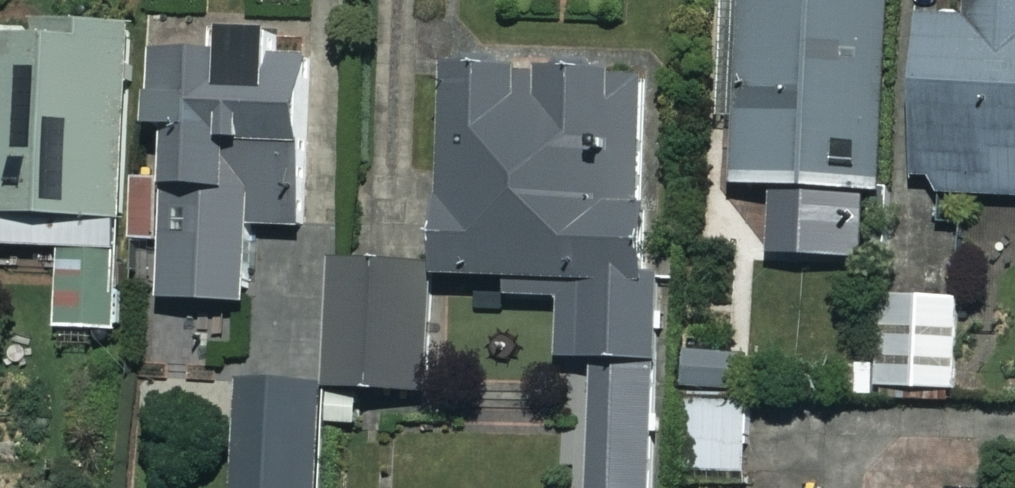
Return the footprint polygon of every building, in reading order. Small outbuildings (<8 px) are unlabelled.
[(743,190),(900,190),(900,0),(743,0),(743,190)] [(978,21),(932,19),(923,194),(1014,198),(1014,0),(979,0),(978,21)] [(159,246),(162,184),(134,182),(142,29),(49,25),(48,40),(0,38),(0,248),(68,251),(64,331),(126,334),(131,245),(159,246)] [(316,43),(221,38),(220,57),(163,54),(160,129),(177,130),(169,301),(251,305),(255,226),(307,229),(316,43)] [(598,363),(660,364),(664,79),(455,77),(453,280),(516,281),(516,300),(568,301),(567,362),(598,363)] [(434,270),(339,267),(334,392),(430,395),(434,270)] [(964,298),(886,299),(888,392),(966,391),(964,298)] [(598,363),(597,487),(659,487),(660,364),(598,363)] [(248,388),(242,487),(320,487),(326,392),(248,388)] [(755,407),(694,405),(692,482),(753,484),(755,407)]
